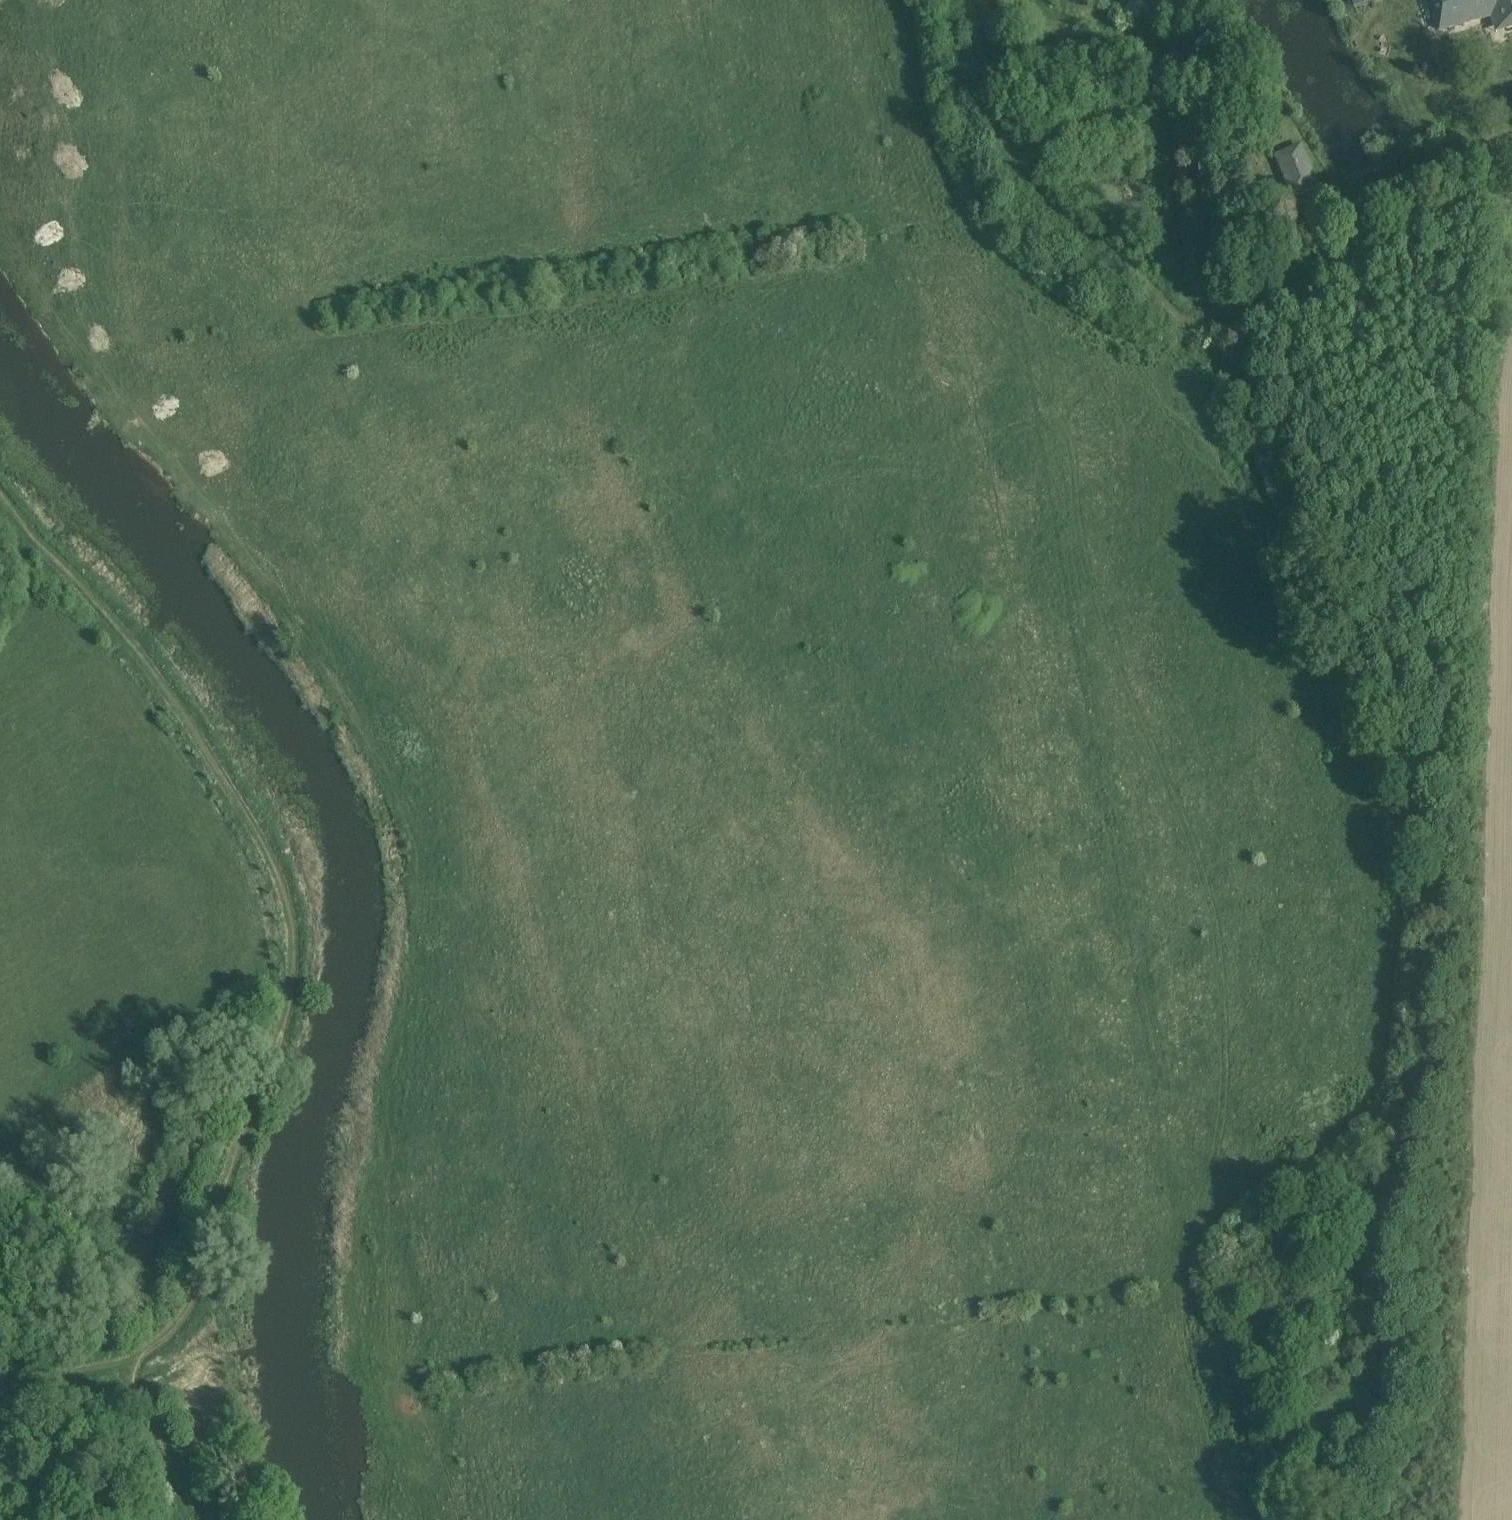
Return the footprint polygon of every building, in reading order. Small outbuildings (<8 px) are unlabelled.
[(1439,30),(1502,13),(1506,29),(1511,27),(1511,0),(1431,0),(1439,30)] [(1318,185),(1301,144),(1273,156),(1291,197),(1318,185)]
